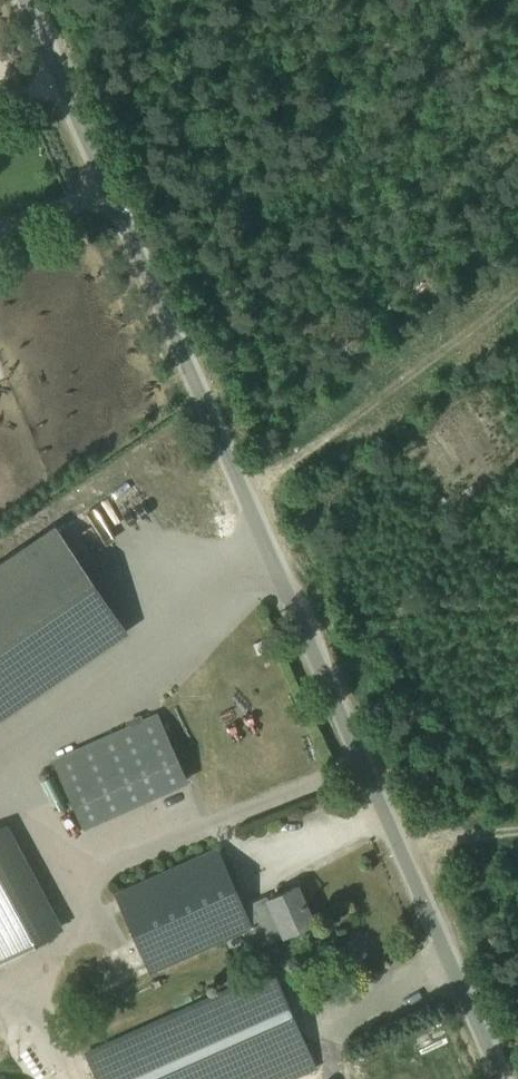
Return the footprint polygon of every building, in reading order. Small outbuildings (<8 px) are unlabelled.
[(52,531),(0,566),(0,717),(122,634),(52,531)] [(54,760),(84,826),(186,780),(156,713),(54,760)] [(5,827),(0,830),(0,968),(64,932),(5,827)] [(224,866),(227,865),(221,851),(218,852),(216,849),(115,894),(151,970),(250,927),(258,947),(312,922),(296,886),(267,899),(268,900),(243,911),(224,866)] [(98,1078),(290,1078),(314,1068),(269,969),(85,1051),(98,1078)]
